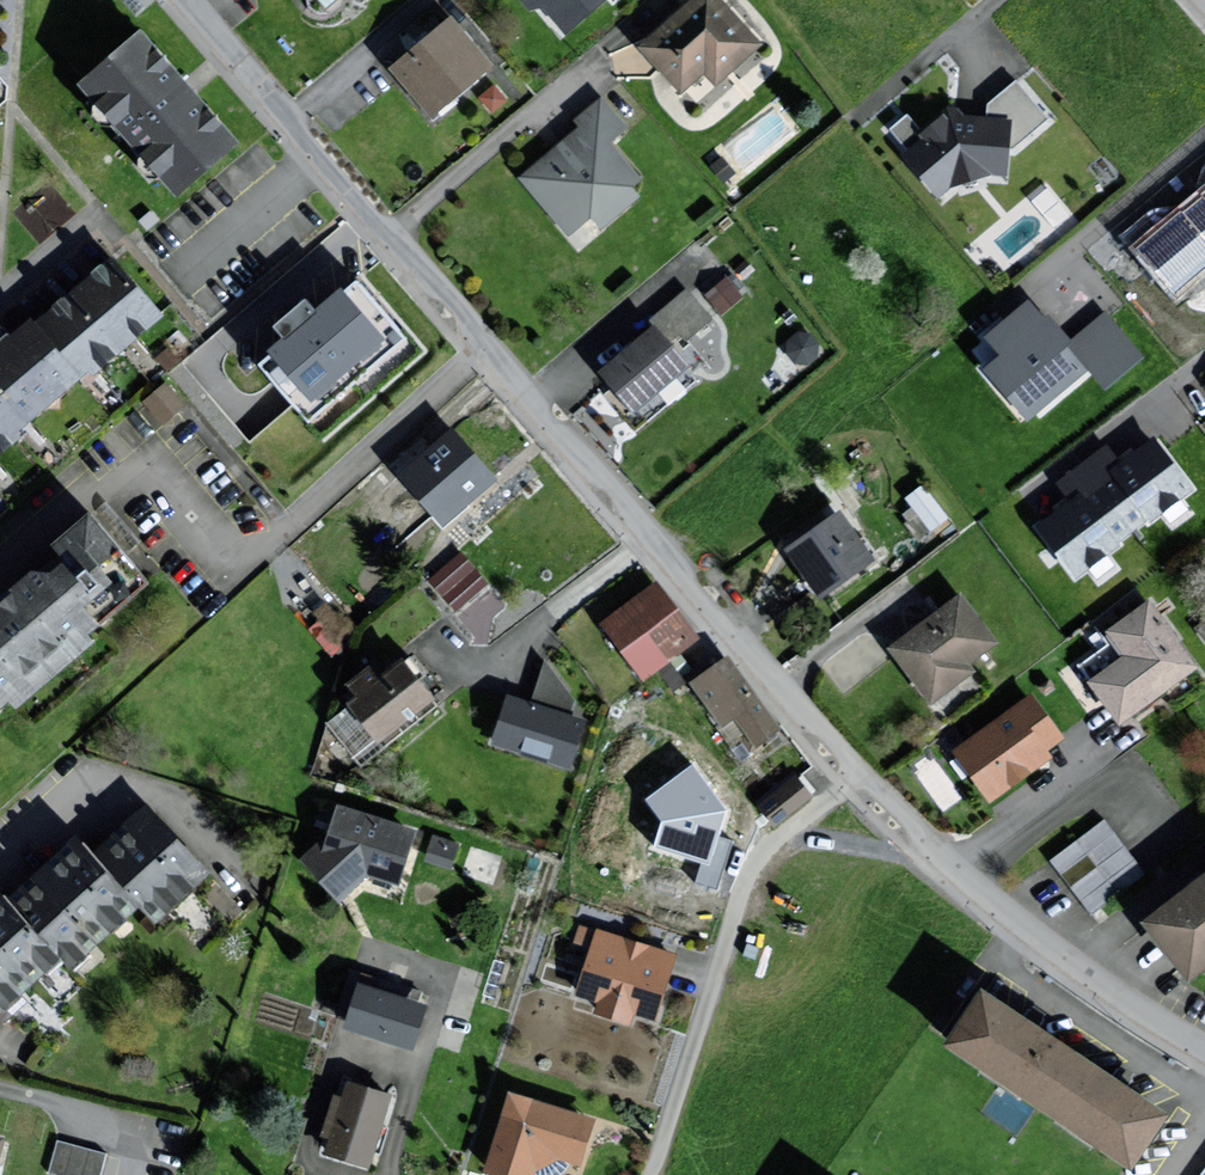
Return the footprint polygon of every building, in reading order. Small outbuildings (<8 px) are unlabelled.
[(563,34),(604,0),(534,0),(563,34)] [(720,0),(695,0),(644,46),(683,90),(705,71),(717,83),(760,45),(720,0)] [(488,69),(448,22),(388,74),(428,120),(488,69)] [(238,143),(138,35),(83,85),(183,193),(238,143)] [(628,132),(602,101),(573,125),(579,132),(521,180),(570,238),(593,219),(602,230),(640,199),(631,189),(641,181),(612,146),(628,132)] [(949,115),(902,155),(938,199),(952,187),(989,175),(1010,178),(1013,119),(949,115)] [(162,315),(114,258),(75,291),(123,348),(162,315)] [(728,270),(706,287),(721,306),(743,288),(728,270)] [(397,328),(359,285),(347,295),(343,290),(316,313),(307,302),(278,326),(288,338),(274,350),(284,361),(274,369),(321,424),(340,408),(334,400),(343,392),(332,380),(363,354),(371,363),(385,350),(379,343),(384,339),(397,328)] [(123,348),(75,291),(36,323),(81,376),(84,381),(123,348)] [(1029,301),(987,337),(1003,356),(987,369),(1029,418),(1087,368),(1104,388),(1142,355),(1106,313),(1073,342),(1050,315),(1045,319),(1029,301)] [(81,376),(36,323),(33,320),(0,348),(0,392),(26,423),(81,376)] [(656,325),(601,370),(636,412),(691,367),(656,325)] [(187,414),(167,389),(143,407),(163,433),(187,414)] [(19,438),(31,429),(26,423),(0,392),(0,454),(19,438)] [(493,479),(454,433),(404,475),(443,521),(493,479)] [(1069,498),(1034,524),(1076,580),(1198,490),(1156,434),(1120,460),(1108,444),(1057,482),(1069,498)] [(872,559),(840,514),(788,551),(820,595),(872,559)] [(91,516),(56,546),(71,562),(61,571),(52,579),(41,566),(0,601),(0,708),(12,698),(18,704),(91,642),(85,635),(98,624),(83,606),(112,581),(98,566),(118,548),(91,516)] [(427,574),(458,607),(491,577),(460,544),(427,574)] [(700,641),(660,585),(601,626),(642,683),(700,641)] [(996,645),(959,596),(888,650),(932,707),(974,675),(968,667),(996,645)] [(1198,671),(1149,604),(1105,636),(1123,660),(1089,684),(1121,727),(1198,671)] [(784,732),(729,659),(689,689),(735,749),(742,743),(752,756),(784,732)] [(433,698),(403,661),(379,680),(370,669),(349,685),(359,697),(351,703),(381,740),(433,698)] [(1067,742),(1031,696),(954,755),(993,806),(1055,759),(1052,755),(1067,742)] [(584,721),(510,698),(495,743),(570,766),(584,721)] [(813,801),(796,781),(760,812),(778,832),(813,801)] [(210,873),(136,794),(82,844),(140,905),(157,923),(210,873)] [(320,851),(325,852),(305,869),(339,903),(371,876),(398,885),(415,831),(333,806),(320,851)] [(1085,905),(1144,869),(1110,813),(1050,848),(1085,905)] [(82,844),(76,837),(9,900),(58,953),(72,968),(140,905),(82,844)] [(458,845),(435,838),(428,859),(450,867),(458,845)] [(1141,921),(1188,982),(1204,969),(1204,872),(1141,921)] [(58,953),(9,900),(0,891),(0,1007),(58,953)] [(676,956),(596,931),(575,998),(598,1005),(595,1016),(632,1028),(635,1018),(654,1024),(676,956)] [(426,1009),(359,987),(345,1032),(412,1053),(426,1009)] [(1030,1024),(983,992),(949,1042),(1132,1165),(1166,1114),(1121,1084),(1030,1024)] [(392,1097),(348,1083),(343,1100),(335,1097),(321,1142),(329,1144),(325,1159),(369,1172),(392,1097)] [(579,1166),(593,1121),(508,1093),(482,1173),(490,1174),(543,1174),(549,1157),(579,1166)] [(60,1143),(50,1174),(105,1174),(110,1158),(60,1143)]
